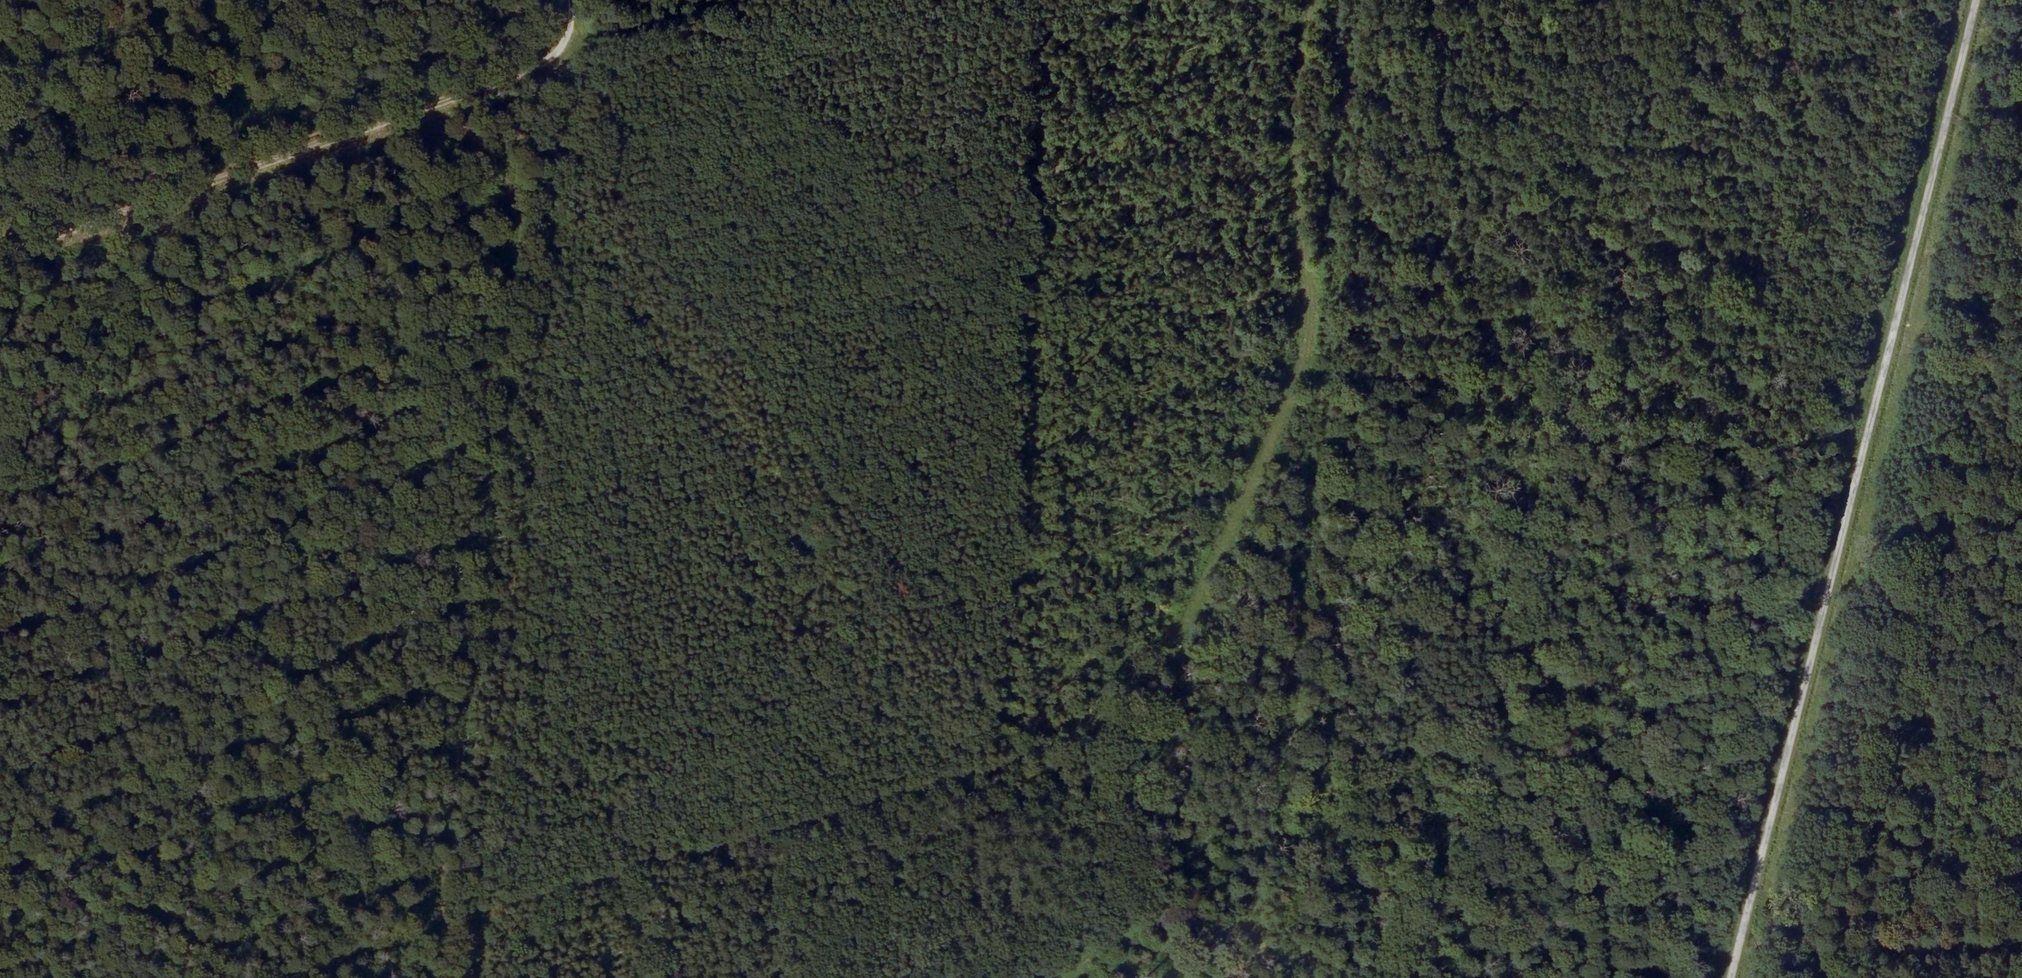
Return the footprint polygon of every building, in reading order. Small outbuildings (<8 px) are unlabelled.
[(107,196),(97,195),(96,204),(106,205),(107,196)]
